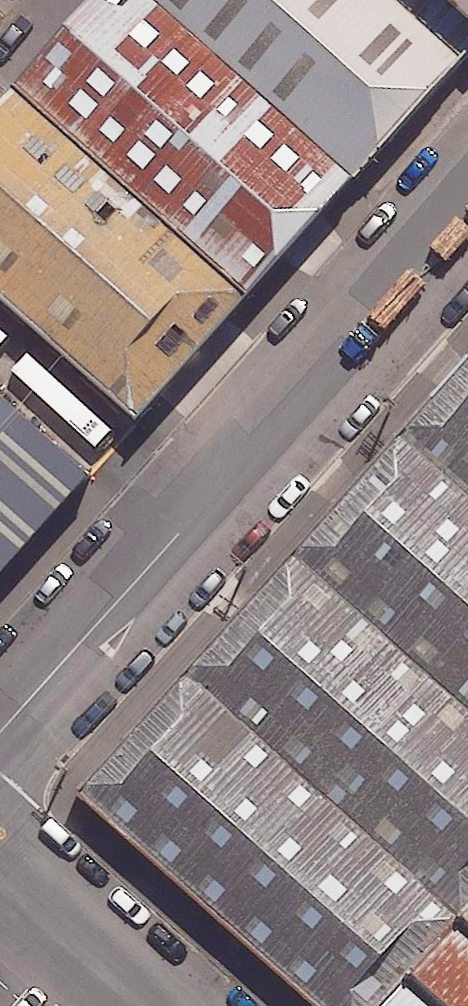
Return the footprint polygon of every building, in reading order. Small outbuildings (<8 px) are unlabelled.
[(353,173),(157,0),(82,0),(12,84),(247,294),(353,173)] [(460,49),(404,0),(157,0),(353,173),(460,49)] [(467,40),(467,0),(404,0),(460,49),(467,40)] [(247,294),(12,84),(0,97),(0,296),(139,417),(247,294)] [(68,789),(311,1005),(375,1005),(467,901),(467,344),(68,789)] [(0,396),(0,572),(87,474),(0,396)] [(375,1005),(467,1005),(467,901),(375,1005)]
